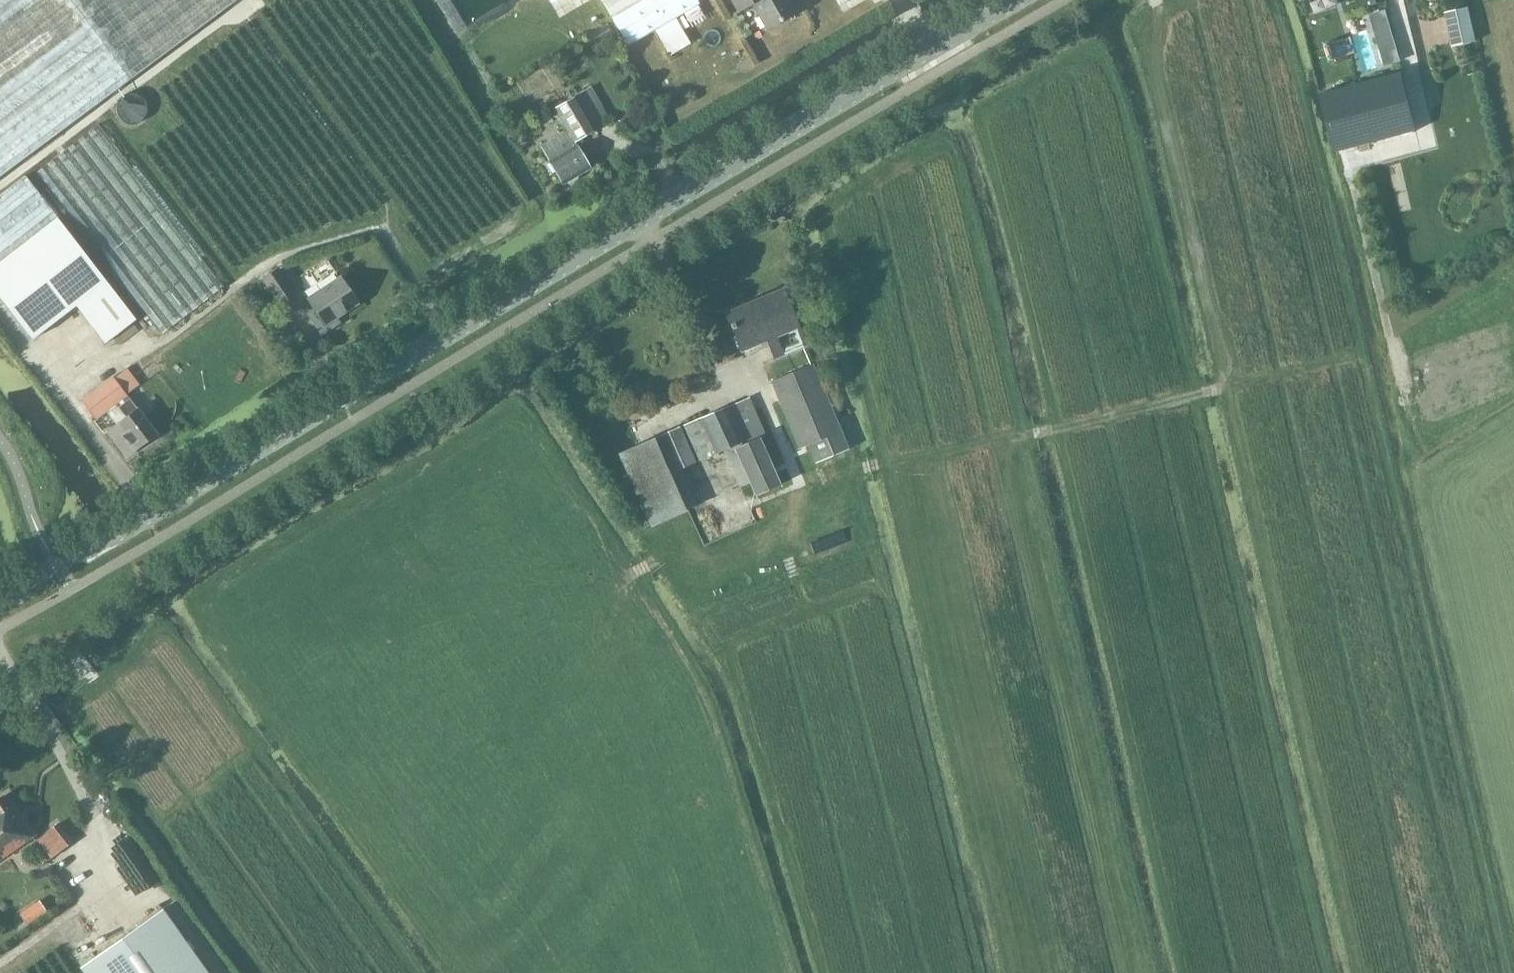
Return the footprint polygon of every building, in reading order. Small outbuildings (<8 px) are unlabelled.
[(237,0),(0,0),(0,177),(237,0)] [(628,46),(655,30),(670,56),(691,44),(676,18),(699,4),(697,0),(601,0),(628,46)] [(739,12),(752,4),(767,30),(797,12),(790,0),(732,0),(739,12)] [(1478,41),(1470,7),(1446,12),(1454,46),(1478,41)] [(1401,72),(1321,93),(1336,152),(1417,130),(1401,72)] [(575,143),(611,121),(591,87),(554,108),(568,131),(541,147),(564,184),(591,168),(575,143)] [(38,172),(163,334),(223,288),(224,287),(99,125),(38,172)] [(78,305),(108,342),(136,320),(57,219),(25,179),(0,199),(0,298),(33,340),(78,305)] [(281,305),(296,295),(280,270),(264,280),(281,305)] [(343,280),(310,302),(317,312),(310,317),(322,335),(340,323),(337,318),(359,303),(343,280)] [(783,355),(806,345),(782,290),(727,313),(742,350),(775,336),(783,355)] [(800,448),(809,445),(817,463),(849,449),(813,364),(772,381),(800,448)] [(96,420),(109,410),(119,423),(108,431),(127,456),(138,448),(157,434),(138,408),(127,395),(139,385),(127,368),(115,378),(114,376),(82,401),(96,420)] [(414,413),(428,404),(423,395),(409,403),(414,413)] [(757,497),(781,486),(759,438),(766,435),(749,398),(727,408),(727,406),(684,425),(700,461),(734,446),(757,497)] [(657,437),(670,467),(669,468),(656,438),(620,454),(652,527),(698,507),(682,469),(697,463),(681,427),(657,437)] [(37,834),(8,794),(0,799),(0,860),(37,834)] [(71,841),(58,826),(48,834),(60,849),(71,841)] [(162,909),(81,967),(85,972),(208,972),(162,909)]
